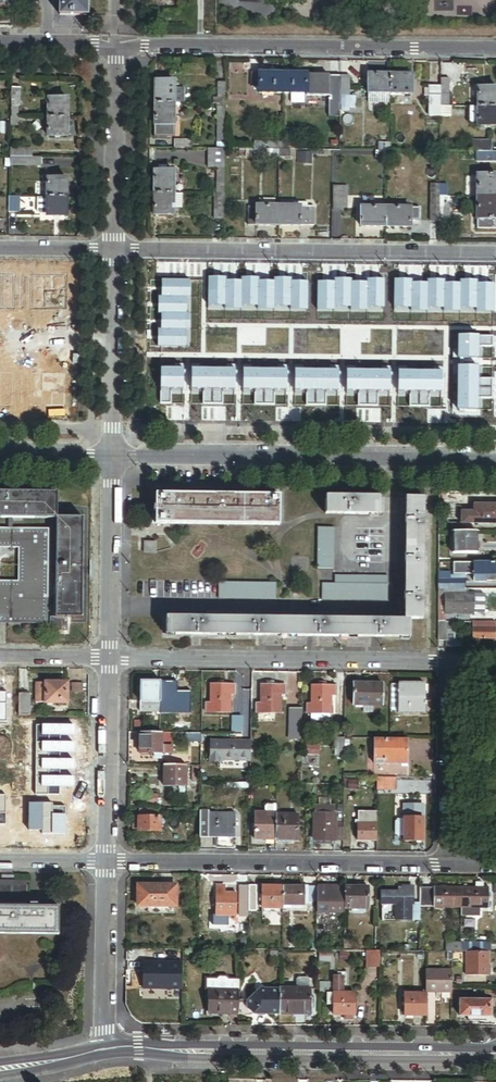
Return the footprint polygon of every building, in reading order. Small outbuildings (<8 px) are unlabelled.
[(88,0),(61,0),(61,15),(88,15),(88,0)] [(249,73),(249,88),(259,88),(259,73),(249,73)] [(283,94),(283,74),(259,73),(259,88),(259,94),(283,94)] [(307,74),(283,74),(283,94),(291,94),(307,94),(307,76),(307,74)] [(390,95),(390,75),(369,75),(368,94),(390,95)] [(413,75),(390,75),(390,95),(412,95),(413,75)] [(332,105),(332,76),(307,76),(307,94),(291,94),(291,103),(304,103),(304,108),(329,108),(329,117),(340,117),(340,111),(340,105),(332,105)] [(340,105),(341,76),(332,76),(332,105),(340,105)] [(350,77),(341,76),(340,105),(340,111),(349,111),(349,107),(349,97),(350,77)] [(440,86),(440,95),(449,95),(449,79),(441,79),(440,86)] [(183,104),(183,88),(175,88),(175,82),(155,82),(155,104),(174,104),(183,104)] [(440,95),(440,86),(429,86),(429,95),(440,95)] [(478,107),(495,107),(495,88),(478,88),(478,107)] [(390,103),(390,95),(368,94),(368,103),(390,103)] [(440,107),(440,95),(429,95),(429,117),(440,117),(440,107)] [(449,95),(440,95),(440,107),(451,107),(453,107),(453,96),(449,95)] [(49,99),(48,118),(69,118),(69,100),(49,99)] [(174,104),(155,104),(155,126),(174,126),(174,104)] [(225,149),(226,105),(218,105),(217,149),(225,149)] [(451,117),(451,107),(440,107),(440,117),(451,117)] [(478,125),(478,107),(469,107),(469,122),(471,125),(478,125)] [(478,107),(478,125),(495,126),(495,107),(478,107)] [(19,118),(12,118),(11,126),(20,126),(20,118),(19,118)] [(69,118),(48,118),(48,137),(68,137),(69,118)] [(174,136),(174,126),(155,126),(155,136),(174,136)] [(174,140),(174,149),(191,149),(191,140),(174,140)] [(492,152),(492,141),(472,141),(472,152),(478,152),(492,152)] [(273,150),(273,142),(254,142),(254,150),(273,150)] [(33,148),(11,148),(11,158),(33,158),(33,148)] [(225,195),(225,149),(217,149),(208,149),(208,168),(217,168),(217,195),(225,195)] [(478,152),(477,162),(495,163),(495,152),(492,152),(478,152)] [(33,158),(11,158),(11,166),(42,167),(42,158),(33,158)] [(154,172),(154,194),(174,194),(174,172),(154,172)] [(477,197),(495,197),(495,175),(477,175),(477,197)] [(48,179),(48,198),(68,198),(68,179),(48,179)] [(440,197),(440,185),(429,185),(429,224),(439,224),(440,197)] [(347,209),(347,186),(333,186),(332,211),(342,211),(342,209),(347,209)] [(174,194),(154,194),(154,216),(174,216),(174,209),(174,194)] [(182,209),(182,194),(174,194),(174,209),(182,209)] [(225,220),(225,195),(217,195),(214,195),(214,220),(225,220)] [(18,197),(10,197),(10,213),(18,213),(18,197)] [(447,197),(440,197),(439,224),(450,224),(450,197),(447,197)] [(477,197),(477,219),(495,219),(495,197),(477,197)] [(68,198),(48,198),(47,216),(68,216),(68,198)] [(256,226),(256,207),(249,207),(248,226),(256,226)] [(256,226),(278,227),(278,207),(275,207),(260,207),(256,207),(256,226)] [(278,207),(278,227),(300,227),(300,207),(293,207),(278,207)] [(314,227),(314,207),(307,207),(300,207),(300,227),(314,227)] [(386,228),(386,208),(361,208),(361,228),(386,228)] [(411,208),(386,208),(386,228),(411,228),(411,208)] [(477,219),(477,229),(495,230),(495,219),(477,219)] [(277,304),(278,275),(229,274),(228,303),(277,304)] [(159,275),(158,324),(187,325),(188,275),(159,275)] [(305,275),(305,300),(351,300),(351,275),(305,275)] [(37,326),(66,326),(67,276),(38,276),(37,326)] [(428,277),(379,276),(378,304),(427,305),(428,277)] [(7,290),(7,299),(20,300),(21,281),(9,280),(8,290),(7,290)] [(467,329),(495,330),(495,281),(468,280),(467,329)] [(298,302),(298,283),(281,282),(281,302),(298,302)] [(38,355),(37,404),(66,405),(67,355),(38,355)] [(188,356),(158,355),(157,405),(187,406),(188,356)] [(467,359),(467,408),(495,409),(495,359),(467,359)] [(3,375),(2,399),(10,400),(11,375),(3,375)] [(276,410),(277,380),(227,379),(227,409),(276,410)] [(426,412),(427,382),(377,381),(377,411),(426,412)] [(302,384),(302,410),(351,411),(351,385),(302,384)] [(57,518),(58,491),(0,491),(0,517),(57,518)] [(280,495),(156,494),(156,525),(279,526),(280,495)] [(462,495),(439,494),(439,505),(456,505),(456,503),(462,503),(462,495)] [(378,497),(324,496),(324,515),(378,516),(378,497)] [(404,620),(410,620),(422,620),(423,498),(405,498),(404,620)] [(471,505),(471,512),(470,524),(495,524),(495,505),(471,505)] [(471,512),(459,512),(459,523),(470,524),(471,512)] [(84,518),(57,518),(57,588),(57,594),(56,617),(83,617),(84,518)] [(48,624),(49,528),(0,528),(0,623),(48,624)] [(334,528),(317,528),(317,569),(333,569),(334,528)] [(476,553),(476,532),(452,532),(452,553),(476,553)] [(157,543),(145,543),(145,554),(157,554),(157,543)] [(473,574),(473,562),(453,562),(453,574),(473,574)] [(473,562),(473,574),(473,581),(491,581),(491,574),(494,574),(495,574),(495,562),(473,562)] [(450,579),(450,571),(438,571),(438,579),(450,579)] [(322,583),(321,600),(388,601),(388,577),(334,576),(334,584),(322,583)] [(450,579),(438,579),(438,589),(465,589),(465,579),(450,579)] [(276,583),(218,583),(218,599),(276,600),(276,583)] [(474,594),(465,594),(445,594),(445,613),(474,614),(474,594)] [(410,639),(410,620),(404,620),(166,619),(166,638),(410,639)] [(438,622),(438,641),(448,641),(448,639),(448,622),(445,622),(438,622)] [(495,628),(482,628),(473,628),(473,639),(495,639),(495,628)] [(34,681),(34,704),(68,704),(69,681),(34,681)] [(140,681),(140,703),(177,703),(177,681),(140,681)] [(72,692),(82,693),(82,683),(72,682),(72,692)] [(230,695),(230,685),(223,685),(218,685),(211,684),(210,703),(206,703),(206,713),(230,713),(230,695)] [(382,684),(353,684),(353,706),(366,706),(380,706),(381,706),(382,684)] [(280,714),(280,695),(280,685),(274,685),(267,685),(261,685),(261,704),(256,704),(256,713),(280,714)] [(397,686),(391,686),(391,712),(397,712),(397,713),(416,714),(417,705),(425,705),(425,685),(397,685),(397,686)] [(307,704),(307,714),(309,714),(329,714),(330,714),(331,696),(331,686),(325,686),(319,686),(312,686),(312,704),(307,704)] [(10,694),(9,713),(29,713),(29,695),(10,694)] [(177,703),(140,703),(140,714),(177,714),(177,703)] [(425,714),(425,705),(417,705),(416,714),(425,714)] [(301,708),(288,708),(288,740),(300,740),(301,708)] [(329,714),(309,714),(309,722),(328,722),(329,714)] [(232,716),(232,731),(243,731),(243,716),(232,716)] [(184,721),(184,733),(199,733),(199,721),(197,721),(184,721)] [(162,733),(139,733),(139,754),(162,754),(162,733)] [(172,733),(162,733),(162,754),(172,754),(172,733)] [(76,735),(47,734),(46,783),(75,784),(76,735)] [(344,738),(335,738),(335,757),(344,757),(344,749),(344,740),(344,738)] [(390,739),(375,739),(375,764),(408,765),(409,739),(390,739)] [(251,741),(208,740),(208,762),(219,762),(219,760),(250,760),(251,741)] [(317,746),(305,745),(305,754),(317,755),(317,746)] [(186,786),(186,766),(163,766),(163,786),(186,786)] [(479,771),(469,771),(469,782),(479,782),(479,771)] [(394,778),(377,778),(377,787),(394,787),(394,778)] [(359,782),(344,782),(344,784),(344,792),(359,792),(359,782)] [(144,795),(143,804),(157,804),(157,795),(144,795)] [(264,807),(264,812),(274,813),(275,804),(267,804),(264,807)] [(314,805),(314,815),(334,815),(335,805),(314,805)] [(421,806),(400,806),(400,820),(395,819),(392,822),(392,834),(395,837),(400,837),(400,842),(412,842),(420,842),(421,806)] [(160,811),(138,810),(138,820),(138,829),(138,832),(159,832),(160,811)] [(274,814),(274,813),(264,812),(255,812),(255,820),(255,823),(255,839),(274,840),(274,814)] [(41,837),(67,838),(67,813),(41,813),(41,837)] [(358,813),(358,824),(377,824),(377,814),(358,813)] [(208,814),(199,814),(199,838),(208,838),(208,814)] [(236,814),(208,814),(208,838),(217,838),(217,837),(229,837),(236,837),(236,814)] [(298,815),(274,814),(274,840),(298,840),(298,815)] [(334,841),(334,822),(334,815),(314,815),(313,841),(334,841)] [(343,842),(343,822),(334,822),(334,841),(343,842)] [(358,842),(377,842),(377,824),(358,824),(358,842)] [(0,879),(0,904),(25,904),(25,880),(0,879)] [(248,884),(239,884),(238,915),(248,915),(248,900),(248,884)] [(160,906),(160,886),(138,885),(138,906),(160,906)] [(176,886),(160,886),(160,906),(176,906),(176,891),(176,886)] [(224,886),(215,886),(215,903),(215,906),(215,916),(224,916),(236,916),(236,894),(224,894),(224,886)] [(283,906),(283,887),(262,887),(262,895),(262,900),(262,909),(283,909),(283,906)] [(304,887),(283,887),(283,906),(304,906),(304,902),(304,887)] [(317,902),(317,887),(308,887),(308,902),(317,902)] [(325,887),(317,887),(317,902),(317,904),(317,914),(344,915),(344,910),(344,904),(344,887),(325,887)] [(369,888),(344,887),(344,904),(344,910),(369,910),(369,888)] [(433,888),(420,888),(420,902),(419,907),(433,907),(433,888)] [(461,907),(461,889),(433,888),(433,907),(461,907)] [(477,889),(461,889),(461,907),(481,907),(489,908),(489,889),(483,889),(477,889)] [(413,893),(402,893),(399,893),(382,893),(382,904),(393,904),(413,904),(413,902),(413,893)] [(413,904),(393,904),(393,920),(419,921),(419,907),(420,902),(413,902),(413,904)] [(57,934),(57,907),(36,907),(28,907),(0,907),(0,933),(57,934)] [(446,943),(446,952),(452,952),(461,952),(461,943),(446,943)] [(475,944),(461,943),(461,952),(466,952),(475,952),(475,944)] [(489,952),(491,952),(491,944),(475,944),(475,952),(489,952)] [(376,951),(365,951),(365,968),(379,969),(380,952),(376,951)] [(331,952),(318,952),(318,962),(331,962),(331,952)] [(475,952),(466,952),(465,977),(489,977),(489,952),(475,952)] [(182,989),(183,963),(143,963),(143,989),(182,989)] [(452,972),(426,971),(426,994),(447,994),(451,994),(452,986),(452,972)] [(209,990),(238,990),(238,979),(228,980),(225,977),(218,977),(216,980),(206,980),(206,990),(209,990)] [(296,980),(296,989),(310,989),(310,980),(308,978),(298,978),(296,980)] [(330,983),(330,993),(333,993),(343,993),(343,978),(330,978),(330,983)] [(330,983),(318,983),(318,993),(326,993),(330,993),(330,983)] [(264,991),(261,988),(253,995),(246,1002),(246,1012),(252,1017),(256,1013),(263,1015),(268,1015),(279,1015),(279,990),(264,991)] [(296,989),(279,989),(279,990),(279,1015),(310,1015),(310,989),(296,989)] [(238,1014),(238,990),(209,990),(209,1014),(230,1014),(238,1014)] [(343,993),(333,993),(333,1006),(333,1015),(344,1016),(351,1016),(354,1016),(354,994),(343,993)] [(425,1017),(426,994),(404,994),(404,1002),(404,1006),(404,1017),(425,1017)] [(468,1017),(481,1017),(490,1018),(490,1001),(459,1001),(459,1017),(468,1017)]
